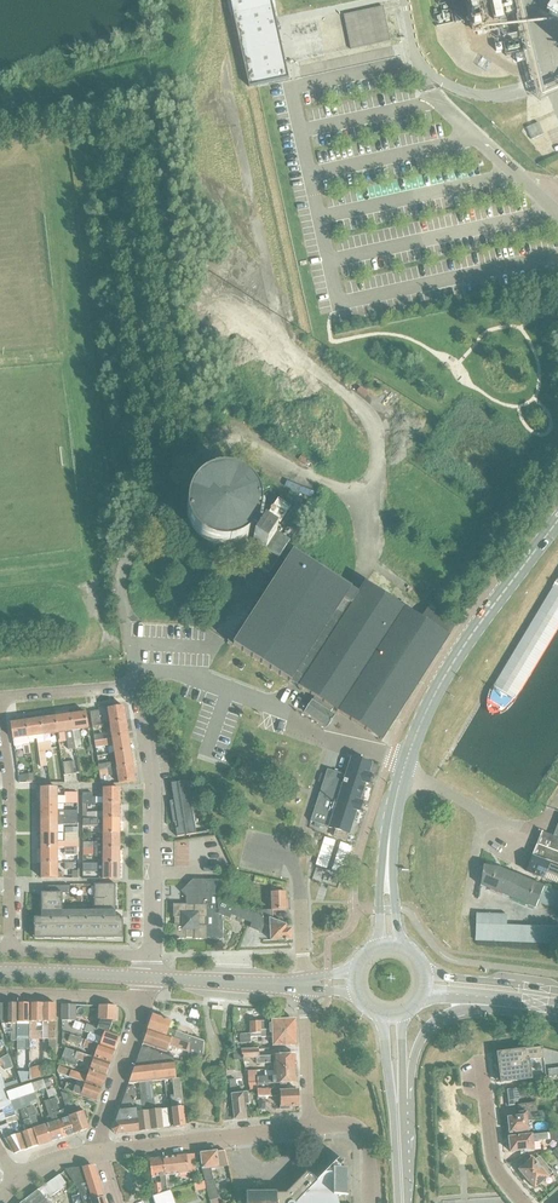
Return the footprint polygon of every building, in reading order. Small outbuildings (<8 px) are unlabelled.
[(233,14),(238,35),(241,51),(249,86),(257,85),(281,79),(288,78),(286,69),(275,19),(273,8),(272,6),(271,0),(230,0),(233,14)] [(442,26),(465,21),(460,0),(437,0),(442,26)] [(497,18),(507,15),(504,0),(493,0),(497,18)] [(353,46),(393,38),(386,4),(346,12),(353,46)] [(374,44),(379,57),(395,51),(390,39),(374,44)] [(490,73),(496,60),(490,57),(484,69),(490,73)] [(306,63),(305,70),(319,71),(320,64),(306,63)] [(532,140),(544,135),(539,123),(527,128),(532,140)] [(246,540),(249,538),(254,541),(252,543),(265,552),(256,566),(263,571),(269,575),(305,519),(292,510),(276,535),(263,527),(261,530),(257,527),(258,524),(259,521),(260,518),(260,514),(261,511),(261,508),(260,504),(259,501),(258,498),(257,495),(255,492),(254,489),(252,487),(250,484),(247,482),(244,480),(242,478),(239,477),(236,476),(233,475),(229,474),(226,474),(223,473),(220,474),(217,474),(213,475),(210,476),(207,477),(204,479),(202,480),(199,482),(197,485),(194,487),(193,490),(191,492),(189,495),(188,498),(187,502),(187,505),(186,508),(186,511),(186,514),(187,518),(187,521),(188,524),(190,527),(191,530),(193,533),(195,535),(197,537),(200,540),(199,541),(206,545),(207,544),(210,546),(213,547),(216,547),(219,548),(222,548),(226,548),(229,548),(232,547),(235,546),(238,545),(241,544),(244,542),(246,540)] [(267,517),(279,525),(290,509),(277,501),(267,517)] [(174,546),(164,551),(168,558),(177,552),(174,546)] [(216,560),(245,578),(258,559),(239,547),(233,557),(222,550),(216,560)] [(290,682),(298,687),(358,594),(293,552),(293,553),(287,549),(283,556),(289,559),(238,638),(232,635),(228,642),(233,645),(290,682)] [(309,694),(313,697),(314,697),(332,709),(342,715),(382,741),(455,626),(428,608),(420,619),(365,583),(358,594),(298,687),(302,690),(299,695),(306,700),(309,694)] [(311,701),(304,712),(328,727),(335,716),(330,713),(332,709),(314,697),(312,701),(311,701)] [(107,709),(109,724),(126,721),(123,707),(107,709)] [(90,712),(92,727),(100,726),(98,711),(90,712)] [(85,713),(70,715),(72,731),(88,729),(85,713)] [(75,746),(74,746),(73,738),(70,715),(55,717),(57,733),(66,732),(68,750),(75,749),(75,746)] [(42,735),(57,733),(55,717),(40,719),(42,735)] [(27,737),(42,735),(40,719),(25,721),(27,737)] [(25,721),(11,723),(13,739),(27,737),(25,721)] [(109,724),(111,739),(128,736),(126,721),(109,724)] [(94,733),(95,741),(103,740),(102,732),(94,733)] [(111,739),(114,754),(130,751),(128,736),(111,739)] [(80,737),(73,738),(74,746),(75,746),(82,745),(80,737)] [(103,740),(95,741),(96,748),(112,745),(111,739),(103,740)] [(52,750),(50,741),(44,742),(45,751),(52,750)] [(40,767),(47,766),(45,751),(44,742),(38,743),(39,752),(38,752),(40,767)] [(99,771),(133,766),(130,751),(114,754),(115,761),(98,764),(99,771)] [(327,769),(310,821),(329,827),(336,830),(333,839),(345,843),(347,833),(349,834),(350,831),(353,832),(356,823),(353,822),(356,811),(359,812),(362,802),(359,801),(365,783),(367,784),(370,774),(368,774),(371,764),(351,758),(345,775),(327,769)] [(63,763),(65,775),(77,773),(75,761),(63,763)] [(118,784),(135,781),(133,766),(99,771),(101,784),(110,784),(109,776),(117,775),(118,784)] [(33,774),(33,773),(18,774),(19,781),(34,780),(33,774)] [(175,822),(177,837),(196,834),(188,781),(171,783),(174,800),(169,801),(173,823),(175,822)] [(39,788),(40,803),(57,803),(77,803),(77,792),(64,792),(64,796),(57,796),(57,788),(39,788)] [(103,804),(120,803),(120,789),(103,789),(103,797),(93,797),(93,793),(82,793),(83,804),(103,804)] [(40,803),(40,818),(77,818),(77,811),(57,811),(57,803),(40,803)] [(83,819),(120,818),(120,803),(103,804),(103,812),(95,812),(83,812),(83,819)] [(78,824),(78,818),(77,818),(40,818),(40,833),(57,833),(57,825),(78,824)] [(103,825),(103,834),(120,834),(120,818),(83,819),(83,825),(103,825)] [(533,855),(557,864),(557,823),(553,836),(542,832),(533,855)] [(40,833),(40,848),(57,848),(65,848),(77,848),(77,841),(57,842),(57,833),(40,833)] [(120,848),(120,834),(103,834),(103,842),(83,842),(83,848),(120,848)] [(57,848),(40,848),(41,863),(57,863),(57,848)] [(103,856),(103,863),(120,863),(120,848),(83,848),(83,861),(86,861),(86,855),(95,855),(95,856),(103,856)] [(525,871),(541,877),(557,884),(557,882),(557,867),(547,863),(530,856),(525,871)] [(57,872),(57,863),(41,863),(41,878),(57,878),(64,878),(64,872),(57,872)] [(103,863),(103,864),(83,863),(83,872),(103,872),(103,878),(120,878),(120,863),(103,863)] [(479,886),(505,897),(515,874),(496,866),(482,865),(479,886)] [(533,908),(537,900),(542,885),(515,874),(505,897),(533,908)] [(186,904),(173,904),(173,917),(175,917),(175,925),(173,925),(173,939),(186,939),(186,938),(194,938),(194,939),(207,939),(207,938),(209,938),(209,939),(223,939),(223,919),(222,919),(222,916),(230,919),(232,915),(247,921),(250,912),(218,899),(221,880),(216,880),(210,880),(193,880),(185,888),(186,889),(182,893),(186,897),(186,904)] [(281,882),(271,880),(272,910),(286,910),(285,892),(282,892),(281,882)] [(41,918),(34,918),(34,939),(123,939),(122,917),(115,917),(115,912),(115,884),(94,884),(94,911),(78,911),(62,911),(62,893),(70,893),(70,886),(48,886),(48,893),(41,893),(41,894),(41,912),(41,918)] [(537,900),(557,909),(557,892),(542,885),(537,900)] [(250,912),(247,921),(252,923),(249,928),(261,933),(264,926),(266,927),(270,926),(271,941),(292,939),(291,929),(285,929),(286,926),(270,919),(250,912)] [(557,944),(557,927),(506,925),(507,916),(476,915),(475,941),(557,944)] [(18,1039),(17,1004),(0,1004),(0,1018),(2,1024),(5,1033),(11,1033),(11,1041),(17,1041),(17,1039),(18,1039)] [(30,1004),(17,1004),(18,1039),(18,1050),(29,1050),(30,1040),(29,1023),(30,1004)] [(43,1004),(30,1004),(29,1023),(30,1040),(37,1040),(37,1031),(43,1031),(43,1023),(43,1004)] [(56,1004),(43,1004),(43,1040),(49,1040),(49,1052),(56,1052),(56,1004)] [(62,1021),(74,1021),(75,1021),(75,1005),(62,1005),(62,1021)] [(98,1029),(109,1033),(113,1021),(116,1021),(116,1007),(99,1006),(98,1020),(101,1020),(98,1029)] [(153,1016),(148,1029),(190,1044),(189,1053),(189,1056),(203,1057),(204,1043),(168,1030),(171,1022),(153,1016)] [(270,1033),(296,1032),(295,1022),(293,1020),(250,1021),(250,1031),(255,1030),(255,1034),(260,1033),(261,1030),(269,1030),(270,1033)] [(86,1025),(84,1031),(89,1033),(87,1041),(116,1051),(121,1037),(119,1036),(109,1033),(98,1029),(86,1025)] [(169,1046),(183,1051),(189,1053),(190,1044),(148,1029),(143,1045),(167,1053),(169,1046)] [(255,1030),(250,1031),(250,1033),(240,1034),(241,1043),(251,1042),(251,1036),(261,1036),(261,1037),(273,1036),(273,1046),(294,1045),(296,1042),(296,1032),(270,1033),(269,1030),(261,1030),(260,1033),(255,1034),(255,1030)] [(111,1065),(116,1051),(87,1041),(68,1034),(66,1041),(96,1052),(94,1058),(111,1065)] [(90,1070),(106,1077),(111,1065),(94,1058),(65,1048),(61,1061),(76,1066),(78,1060),(91,1065),(90,1070)] [(176,1079),(176,1078),(174,1064),(174,1058),(142,1048),(129,1085),(139,1083),(146,1082),(146,1083),(173,1079),(176,1079)] [(499,1082),(501,1081),(501,1082),(545,1077),(542,1048),(497,1054),(500,1074),(498,1074),(499,1082)] [(258,1049),(241,1050),(242,1058),(256,1058),(256,1064),(275,1063),(275,1070),(297,1069),(297,1061),(295,1061),(295,1055),(259,1056),(258,1049)] [(174,1064),(176,1078),(180,1077),(181,1078),(187,1078),(189,1056),(189,1053),(183,1051),(182,1062),(174,1064)] [(3,1064),(5,1070),(13,1068),(8,1054),(0,1059),(0,1065),(3,1064)] [(85,1083),(102,1089),(106,1077),(90,1070),(87,1076),(59,1066),(57,1071),(58,1073),(78,1080),(85,1083)] [(30,1071),(30,1081),(42,1077),(42,1067),(30,1071)] [(257,1084),(257,1090),(268,1089),(268,1083),(296,1082),(295,1076),(298,1076),(297,1069),(275,1070),(275,1076),(257,1077),(257,1084)] [(172,1108),(168,1109),(171,1128),(175,1128),(187,1126),(181,1078),(180,1077),(176,1078),(176,1079),(173,1079),(175,1098),(171,1098),(172,1108)] [(43,1080),(31,1084),(34,1092),(46,1088),(43,1080)] [(67,1084),(65,1090),(81,1095),(97,1101),(102,1089),(85,1083),(78,1080),(76,1087),(67,1084)] [(227,1108),(225,1109),(223,1122),(246,1119),(244,1104),(248,1104),(247,1093),(234,1094),(234,1091),(235,1090),(237,1088),(235,1080),(229,1080),(231,1097),(228,1098),(227,1108)] [(67,1084),(60,1081),(64,1090),(97,1102),(97,1101),(81,1095),(65,1090),(67,1084)] [(147,1092),(146,1092),(146,1083),(146,1082),(139,1083),(142,1112),(137,1113),(139,1132),(152,1130),(147,1092)] [(31,1084),(20,1088),(23,1097),(34,1093),(34,1092),(31,1084)] [(521,1086),(499,1087),(499,1102),(521,1102),(521,1086)] [(0,1095),(0,1110),(12,1106),(9,1099),(21,1095),(19,1088),(7,1092),(7,1093),(0,1095)] [(139,1132),(137,1113),(134,1088),(128,1088),(113,1130),(116,1135),(139,1132)] [(288,1091),(288,1088),(268,1089),(257,1090),(258,1097),(278,1096),(278,1095),(280,1095),(280,1109),(289,1109),(289,1106),(297,1106),(299,1104),(298,1090),(288,1091)] [(147,1092),(152,1130),(171,1128),(168,1109),(155,1110),(153,1091),(147,1092)] [(67,1095),(61,1093),(66,1109),(75,1134),(87,1130),(88,1127),(86,1120),(88,1119),(85,1111),(74,1115),(72,1109),(75,1108),(72,1101),(70,1102),(67,1095)] [(56,1098),(50,1100),(56,1120),(62,1138),(75,1134),(66,1109),(60,1111),(56,1098)] [(26,1150),(38,1146),(23,1100),(17,1102),(27,1132),(21,1134),(26,1150)] [(26,1108),(23,1100),(38,1146),(51,1142),(45,1125),(39,1128),(32,1107),(26,1108)] [(49,1100),(44,1102),(51,1123),(45,1125),(51,1142),(62,1138),(56,1120),(50,1100),(49,1100)] [(551,1113),(557,1112),(557,1101),(550,1102),(551,1113)] [(519,1116),(508,1118),(510,1133),(528,1131),(527,1121),(541,1119),(548,1118),(547,1110),(540,1111),(537,1111),(536,1105),(534,1103),(518,1105),(519,1113),(519,1116)] [(21,1134),(13,1109),(9,1111),(9,1113),(6,1114),(9,1124),(0,1127),(0,1131),(14,1154),(26,1150),(21,1134)] [(549,1133),(551,1141),(557,1140),(557,1131),(549,1133)] [(548,1133),(509,1138),(510,1152),(524,1150),(524,1152),(534,1151),(533,1141),(548,1139),(548,1133)] [(202,1170),(208,1192),(210,1201),(219,1199),(216,1189),(210,1168),(219,1167),(228,1166),(226,1155),(224,1151),(201,1154),(203,1170),(202,1170)] [(282,1186),(283,1193),(284,1202),(345,1202),(345,1183),(342,1183),(342,1171),(350,1171),(350,1152),(320,1155),(320,1171),(307,1171),(307,1170),(306,1170),(307,1183),(282,1186)] [(194,1154),(176,1156),(179,1175),(189,1173),(196,1172),(194,1154)] [(152,1184),(154,1196),(170,1190),(174,1189),(173,1180),(179,1179),(179,1175),(176,1156),(150,1160),(152,1177),(160,1176),(161,1183),(152,1184)] [(520,1171),(535,1188),(553,1172),(540,1157),(535,1161),(533,1159),(520,1171)] [(65,1170),(66,1170),(80,1191),(83,1202),(86,1202),(91,1201),(92,1201),(93,1201),(104,1197),(94,1166),(82,1168),(65,1170)] [(64,1189),(61,1185),(65,1182),(60,1174),(38,1190),(47,1201),(64,1189)] [(47,1201),(38,1190),(21,1202),(48,1202),(47,1201)] [(155,1202),(175,1202),(170,1190),(154,1196),(152,1196),(155,1202)]
